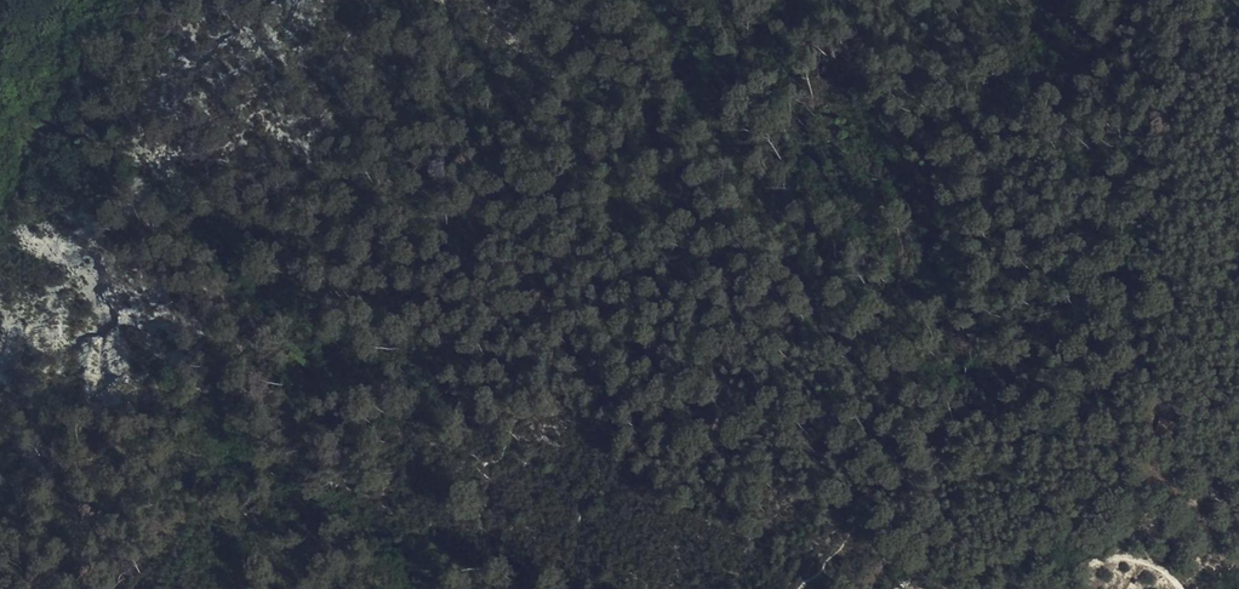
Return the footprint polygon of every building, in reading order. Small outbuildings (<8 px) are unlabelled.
[(1177,424),(1161,415),(1153,431),(1168,439),(1177,424)]
